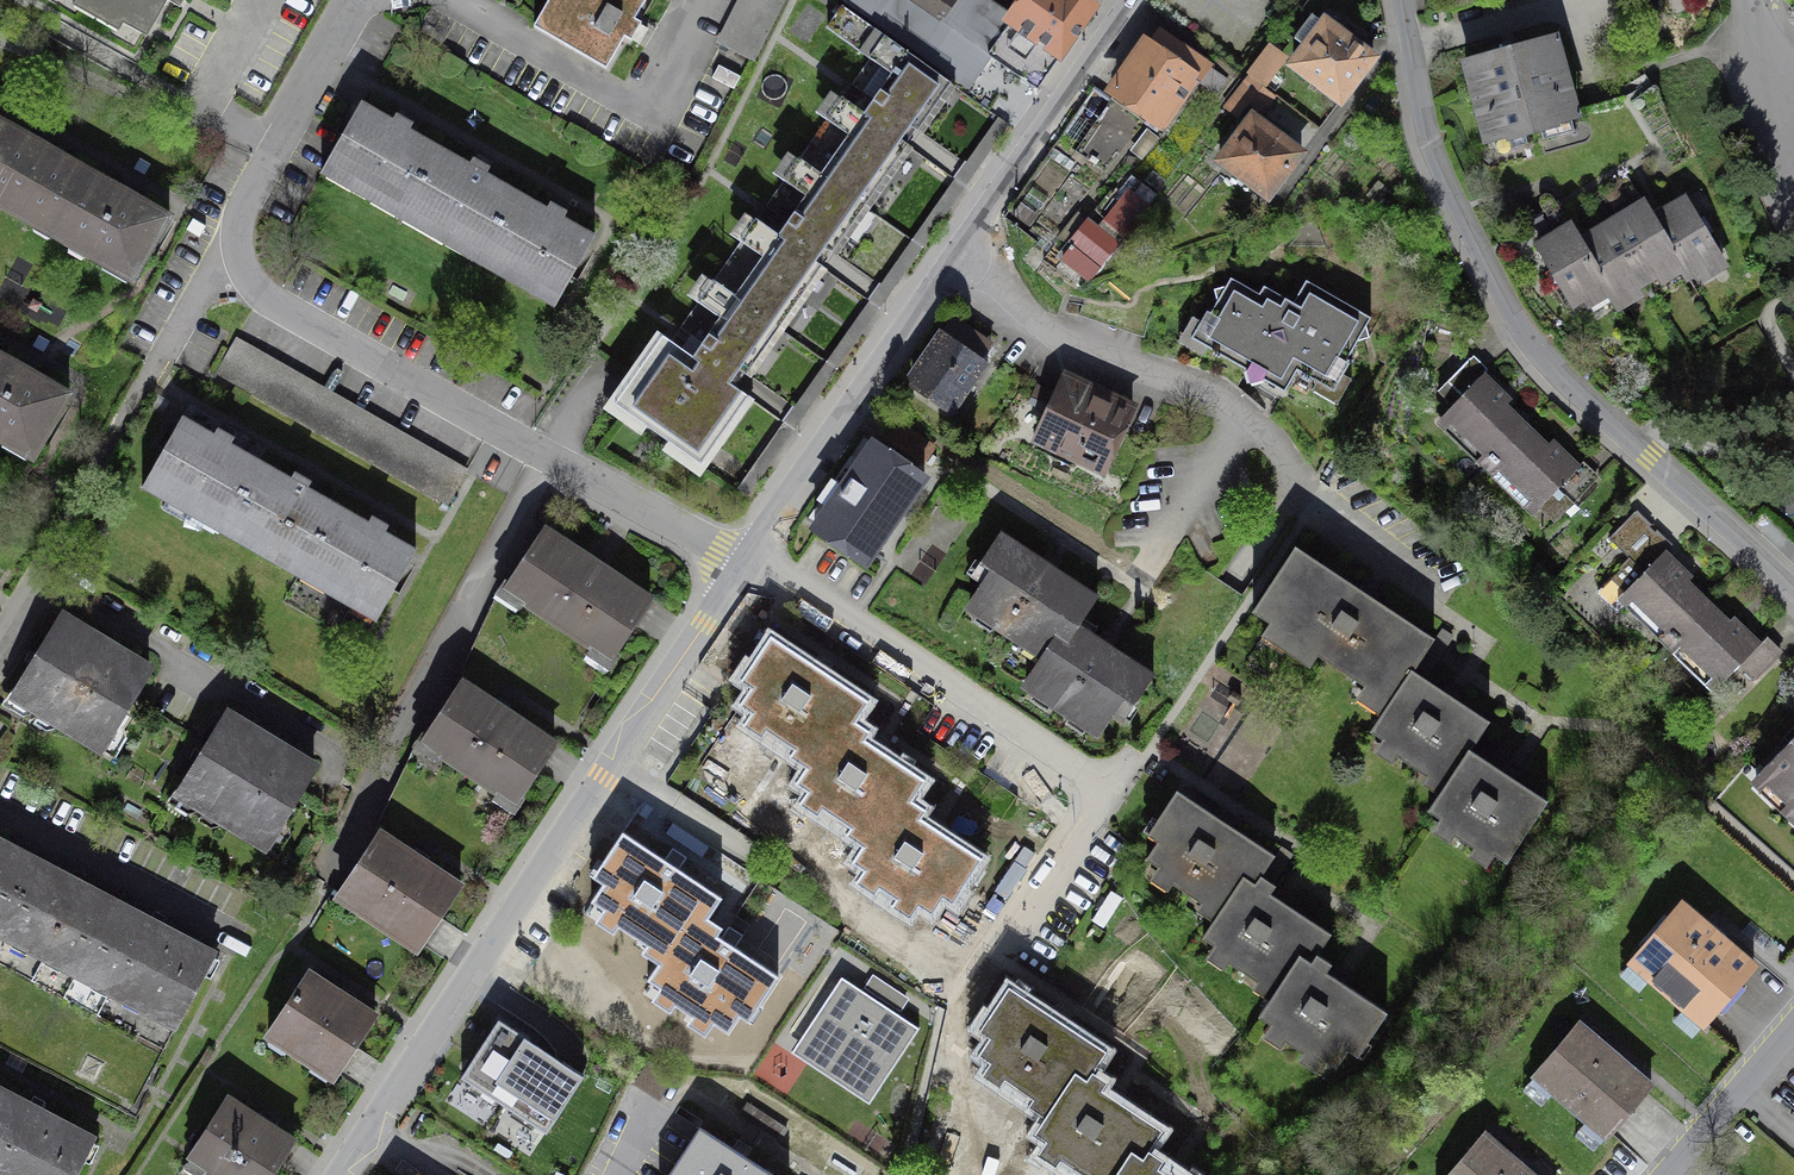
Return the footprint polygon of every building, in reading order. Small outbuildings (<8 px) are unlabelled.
[(171,0),(67,0),(78,6),(72,16),(118,41),(122,34),(145,46),(171,0)] [(532,34),(604,74),(646,0),(551,0),(532,34)] [(720,43),(753,62),(785,0),(741,0),(720,43)] [(909,0),(845,0),(969,89),(992,56),(940,21),(909,0)] [(955,0),(909,0),(940,21),(955,0)] [(1077,0),(1001,0),(998,4),(992,0),(955,0),(940,21),(992,56),(1037,88),(1091,10),(1077,0)] [(1427,8),(1458,0),(1426,0),(1427,8)] [(798,161),(861,205),(906,142),(885,127),(893,115),(915,130),(949,82),(844,9),(829,29),(871,59),(853,84),(873,99),(863,113),(842,99),(798,161)] [(1383,70),(1328,27),(1294,70),(1349,114),(1383,70)] [(1199,54),(1168,32),(1158,47),(1145,37),(1101,100),(1167,145),(1216,74),(1195,60),(1199,54)] [(1287,56),(1265,39),(1241,68),(1250,75),(1264,86),(1287,56)] [(1563,50),(1468,74),(1489,155),(1583,131),(1563,50)] [(1238,118),(1264,86),(1250,75),(1224,107),(1238,118)] [(319,176),(397,221),(438,151),(360,105),(342,136),(319,176)] [(1252,118),(1216,167),(1277,213),(1314,164),(1252,118)] [(53,238),(87,174),(33,146),(0,128),(0,210),(53,238)] [(397,221),(473,266),(514,195),(438,151),(397,221)] [(861,205),(798,161),(765,208),(785,222),(777,234),(757,220),(714,281),(777,325),(820,264),(799,249),(808,236),(829,251),(861,205)] [(120,191),(87,174),(53,238),(137,282),(171,218),(120,191)] [(514,195),(473,266),(554,313),(595,242),(514,195)] [(1720,258),(1685,198),(1652,218),(1678,262),(1687,277),(1720,258)] [(1612,221),(1646,281),(1678,262),(1652,218),(1643,203),(1612,221)] [(1087,219),(1070,239),(1075,244),(1070,250),(1082,261),(1089,253),(1101,263),(1131,228),(1115,215),(1101,231),(1087,219)] [(1646,281),(1612,221),(1579,240),(1614,298),(1614,299),(1646,281)] [(1571,226),(1538,245),(1572,304),(1584,297),(1593,311),(1614,298),(1579,240),(1571,226)] [(743,373),(777,325),(714,281),(681,328),(702,342),(691,357),(662,337),(616,404),(699,462),(747,395),(715,372),(724,359),(743,373)] [(1262,301),(1231,283),(1200,335),(1284,383),(1298,358),(1330,376),(1361,322),(1306,291),(1297,307),(1269,291),(1262,301)] [(988,344),(951,319),(907,385),(959,420),(994,368),(979,358),(988,344)] [(241,388),(260,355),(235,341),(216,374),(241,388)] [(290,372),(260,355),(241,388),(271,405),(290,372)] [(1449,420),(1492,461),(1528,425),(1480,379),(1485,373),(1470,359),(1439,391),(1459,410),(1449,420)] [(0,363),(0,449),(30,466),(67,402),(24,377),(0,363)] [(319,389),(290,372),(271,405),(300,422),(319,389)] [(1135,410),(1063,376),(1030,445),(1102,479),(1135,410)] [(349,405),(319,389),(300,422),(330,439),(349,405)] [(378,422),(349,405),(330,439),(359,455),(378,422)] [(218,528),(255,463),(179,419),(142,485),(218,528)] [(894,419),(883,435),(923,462),(934,446),(894,419)] [(421,447),(378,422),(359,455),(402,480),(421,447)] [(1528,425),(1492,461),(1555,522),(1596,480),(1580,465),(1575,470),(1528,425)] [(935,484),(876,441),(811,531),(869,574),(935,484)] [(466,472),(421,447),(402,480),(447,505),(466,472)] [(333,507),(255,463),(218,528),(296,572),(333,507)] [(413,552),(333,507),(296,572),(375,617),(413,552)] [(1633,598),(1673,637),(1709,601),(1662,555),(1671,547),(1635,512),(1609,538),(1629,558),(1597,590),(1620,611),(1633,598)] [(1096,597),(1000,533),(979,565),(997,577),(967,621),(1045,673),(1081,619),(1096,597)] [(652,607),(543,534),(500,598),(608,671),(652,607)] [(1378,723),(1413,672),(1433,642),(1298,550),(1249,621),(1269,634),(1262,644),(1309,676),(1319,662),(1361,691),(1351,705),(1378,723)] [(1709,601),(1673,637),(1715,678),(1724,669),(1745,689),(1780,653),(1764,638),(1756,647),(1709,601)] [(1113,641),(1081,619),(1045,673),(1033,692),(1102,738),(1126,703),(1142,714),(1167,677),(1113,641)] [(158,677),(59,622),(10,709),(108,764),(158,677)] [(841,724),(855,733),(876,701),(822,665),(774,633),(739,684),(749,690),(737,708),(753,719),(747,727),(765,739),(771,731),(801,751),(795,759),(811,769),(841,724)] [(1494,728),(1413,672),(1378,723),(1367,739),(1379,747),(1368,764),(1391,779),(1400,765),(1428,784),(1423,792),(1442,805),(1475,756),(1494,728)] [(555,746),(460,686),(418,753),(513,813),(555,746)] [(316,768),(223,718),(179,799),(272,849),(316,768)] [(876,747),(855,733),(841,724),(811,769),(800,785),(815,795),(808,805),(822,814),(828,804),(862,827),(855,839),(867,847),(897,802),(911,811),(930,783),(876,747)] [(1755,780),(1793,818),(1793,741),(1755,780)] [(1548,807),(1475,756),(1442,805),(1433,817),(1443,824),(1435,836),(1448,846),(1459,830),(1487,849),(1479,861),(1488,867),(1496,855),(1510,863),(1548,807)] [(1248,879),(1261,887),(1279,860),(1177,793),(1147,837),(1162,847),(1152,861),(1165,869),(1155,884),(1167,892),(1173,883),(1211,907),(1205,915),(1218,924),(1248,879)] [(932,825),(911,811),(897,802),(867,847),(856,863),(871,873),(863,885),(877,895),(881,889),(901,902),(894,912),(910,923),(921,907),(932,914),(944,896),(956,904),(985,860),(932,825)] [(695,920),(708,929),(727,899),(622,832),(616,842),(589,884),(600,892),(592,904),(606,913),(598,925),(612,934),(620,922),(658,946),(651,957),(665,966),(695,920)] [(469,891),(381,834),(337,900),(425,957),(469,891)] [(34,860),(0,842),(0,925),(34,860)] [(34,860),(0,925),(0,940),(76,980),(116,903),(34,860)] [(1336,937),(1261,887),(1248,879),(1218,924),(1206,941),(1216,948),(1205,964),(1230,981),(1234,974),(1256,989),(1249,999),(1267,1011),(1302,958),(1316,967),(1336,937)] [(116,903),(76,980),(172,1029),(212,953),(116,903)] [(1763,970),(1687,906),(1632,969),(1708,1034),(1763,970)] [(789,980),(708,929),(695,920),(665,966),(653,984),(666,992),(658,1006),(675,1017),(680,1009),(702,1022),(696,1031),(707,1038),(714,1026),(732,1038),(740,1025),(755,1034),(789,980)] [(1347,987),(1316,967),(1302,958),(1267,1011),(1260,1022),(1274,1031),(1265,1045),(1280,1055),(1285,1048),(1348,1089),(1395,1019),(1347,987)] [(380,1020),(310,975),(264,1046),(334,1091),(380,1020)] [(921,1029),(842,978),(792,1053),(871,1104),(921,1029)] [(1078,1073),(1098,1086),(1118,1056),(1008,985),(972,1040),(985,1048),(974,1065),(985,1072),(976,1085),(999,1100),(1007,1087),(1035,1106),(1030,1114),(1045,1124),(1078,1073)] [(563,1063),(496,1018),(460,1072),(546,1129),(582,1075),(563,1063)] [(1657,1093),(1581,1029),(1537,1081),(1613,1145),(1657,1093)] [(1098,1086),(1078,1073),(1045,1124),(1035,1139),(1047,1146),(1037,1161),(1054,1172),(1062,1160),(1086,1174),(1119,1174),(1134,1152),(1151,1163),(1170,1133),(1098,1086)] [(94,1142),(0,1093),(0,1174),(77,1174),(94,1142)] [(230,1103),(188,1167),(201,1174),(278,1174),(297,1146),(230,1103)] [(1489,1130),(1451,1174),(1542,1174),(1489,1130)] [(704,1136),(679,1174),(763,1174),(704,1136)] [(1151,1163),(1134,1152),(1119,1174),(1169,1174),(1151,1163)]
